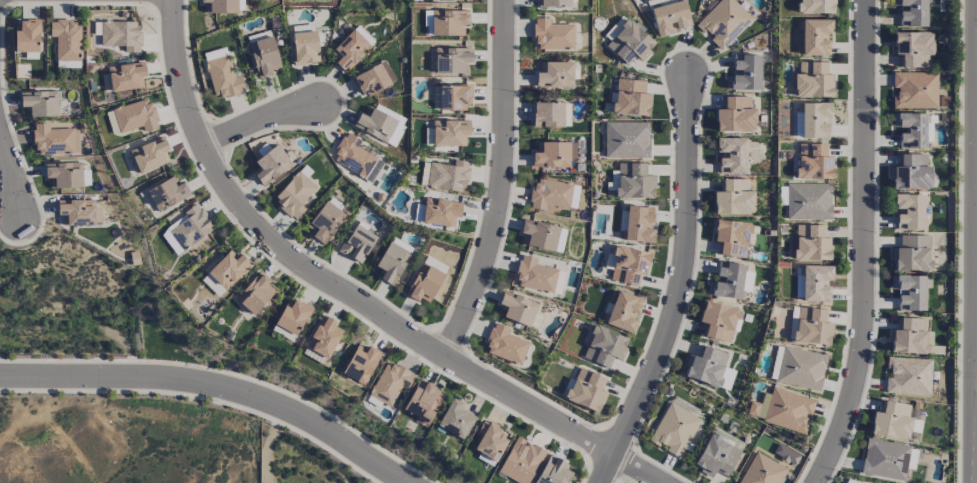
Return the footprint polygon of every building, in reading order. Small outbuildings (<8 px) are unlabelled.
[(237,13),(237,0),(200,0),(200,4),(205,4),(205,13),(237,13)] [(692,26),(684,0),(679,0),(650,9),(658,36),(692,26)] [(721,50),(752,18),(733,0),(719,0),(695,26),(721,50)] [(833,0),(798,0),(798,13),(833,14),(833,0)] [(928,27),(928,0),(893,0),(893,7),(899,7),(899,27),(928,27)] [(469,10),(431,11),(431,36),(463,35),(463,25),(469,25),(469,10)] [(550,18),(534,18),(534,48),(573,49),(573,24),(550,24),(550,18)] [(605,45),(626,65),(635,56),(640,61),(655,45),(629,19),(605,45)] [(831,19),(801,20),(801,56),(828,56),(828,34),(831,34),(831,19)] [(14,52),(39,52),(39,22),(14,21),(14,52)] [(80,60),(81,21),(49,21),(49,37),(56,37),(55,60),(80,60)] [(140,22),(100,21),(100,46),(124,46),(124,53),(139,53),(140,22)] [(330,53),(337,59),(334,62),(346,73),(371,46),(353,29),(330,53)] [(315,31),(290,34),(294,65),(319,62),(315,31)] [(932,55),(932,32),(893,33),(894,53),(899,53),(899,68),(928,68),(928,55),(932,55)] [(248,42),(257,78),(272,74),(271,70),(280,68),(272,36),(248,42)] [(205,60),(227,54),(225,47),(203,53),(205,60)] [(434,74),(463,73),(462,63),(472,62),(472,47),(434,48),(434,74)] [(725,90),(760,89),(759,54),(732,55),(733,70),(740,70),(740,75),(725,76),(725,90)] [(244,90),(240,76),(235,77),(228,55),(204,62),(216,99),(244,90)] [(832,97),(831,74),(826,74),(826,61),(798,62),(798,74),(793,74),(794,97),(832,97)] [(350,78),(362,99),(390,83),(379,62),(350,78)] [(573,87),(572,62),(540,62),(540,72),(535,72),(536,87),(573,87)] [(143,89),(142,77),(145,77),(144,63),(108,65),(110,91),(143,89)] [(894,108),(937,108),(938,73),(893,72),(892,88),(894,88),(894,108)] [(645,80),(615,79),(613,114),(648,116),(650,94),(644,94),(645,80)] [(439,110),(469,111),(470,85),(440,85),(439,110)] [(20,92),(20,107),(29,107),(29,117),(58,116),(57,91),(20,92)] [(721,97),(722,109),(715,109),(716,132),(755,131),(754,108),(751,108),(750,96),(721,97)] [(143,132),(157,128),(150,99),(112,108),(118,133),(142,127),(143,132)] [(532,127),(569,127),(570,102),(532,102),(532,127)] [(828,138),(827,117),(830,117),(830,103),(800,103),(801,138),(828,138)] [(352,127),(386,143),(397,120),(371,108),(367,117),(359,113),(352,127)] [(926,113),(892,113),(892,129),(898,129),(899,148),(926,148),(926,113)] [(433,145),(465,146),(465,136),(469,136),(470,121),(433,120),(433,145)] [(649,157),(648,122),(604,123),(605,158),(649,157)] [(79,128),(49,129),(49,124),(33,124),(33,154),(79,153),(79,128)] [(370,184),(384,163),(357,146),(360,140),(347,132),(330,157),(370,184)] [(139,174),(169,161),(165,151),(169,150),(163,136),(128,151),(139,174)] [(569,168),(569,159),(575,159),(575,142),(537,142),(537,152),(532,152),(532,167),(569,168)] [(827,144),(797,143),(797,179),(831,179),(832,156),(827,155),(827,144)] [(254,174),(261,185),(292,166),(278,144),(253,160),(260,171),(254,174)] [(926,153),(897,154),(897,166),(889,167),(890,189),(931,188),(930,166),(927,166),(926,153)] [(470,162),(453,160),(452,165),(430,163),(427,187),(466,191),(470,162)] [(44,164),(44,180),(49,179),(50,188),(82,187),(81,162),(44,164)] [(425,186),(429,163),(423,162),(419,185),(425,186)] [(646,163),(617,163),(617,198),(653,199),(654,176),(646,176),(646,163)] [(305,209),(301,204),(317,187),(299,171),(272,200),(294,221),(305,209)] [(191,195),(183,181),(178,183),(174,175),(145,191),(157,213),(191,195)] [(546,205),(567,208),(572,184),(535,177),(529,210),(544,213),(546,205)] [(749,179),(719,179),(720,191),(714,192),(714,213),(753,213),(753,190),(749,190),(749,179)] [(831,184),(787,183),(786,219),(831,220),(831,184)] [(579,186),(573,185),(570,206),(576,207),(579,186)] [(923,195),(895,194),(894,229),(922,230),(923,195)] [(94,199),(57,200),(57,215),(62,215),(62,226),(101,224),(101,207),(95,208),(94,199)] [(460,218),(461,201),(424,199),(423,224),(454,226),(455,217),(460,218)] [(324,244),(346,216),(326,200),(304,229),(324,244)] [(159,231),(175,255),(214,228),(198,204),(159,231)] [(653,242),(653,229),(652,229),(652,207),(625,206),(624,241),(653,242)] [(746,258),(749,223),(715,219),(713,242),(718,242),(717,255),(746,258)] [(522,245),(555,251),(559,226),(522,220),(519,234),(524,235),(522,245)] [(376,236),(354,223),(338,251),(360,264),(376,236)] [(892,248),(892,271),(930,271),(929,235),(900,235),(900,248),(892,248)] [(383,270),(379,279),(395,286),(409,251),(387,242),(376,267),(383,270)] [(207,271),(224,290),(251,266),(240,253),(236,257),(230,250),(207,271)] [(535,264),(536,258),(520,255),(514,285),(552,293),(557,269),(535,264)] [(448,266),(426,256),(423,262),(445,272),(448,266)] [(428,303),(445,275),(422,262),(404,294),(417,302),(420,298),(428,303)] [(743,264),(717,262),(716,280),(708,279),(706,296),(740,299),(743,264)] [(829,302),(829,280),(832,280),(832,266),(802,265),(801,301),(829,302)] [(252,316),(275,292),(267,285),(270,281),(259,271),(234,298),(252,316)] [(742,291),(750,292),(754,272),(745,271),(742,291)] [(201,279),(217,297),(224,291),(208,274),(201,279)] [(925,311),(924,275),(891,276),(891,292),(897,292),(898,311),(925,311)] [(506,308),(502,317),(529,328),(538,304),(503,290),(497,305),(506,308)] [(601,323),(632,333),(642,299),(616,291),(612,305),(606,303),(601,323)] [(274,323),(296,335),(311,309),(288,297),(274,323)] [(730,343),(738,309),(704,301),(699,322),(704,324),(701,336),(730,343)] [(826,309),(797,307),(794,343),(829,345),(831,323),(826,322),(826,309)] [(342,330),(333,326),(336,321),(320,314),(305,347),(329,358),(342,330)] [(890,353),(929,354),(930,331),(926,331),(927,319),(897,317),(897,330),(891,330),(890,353)] [(528,342),(507,334),(509,328),(493,322),(482,351),(520,365),(528,342)] [(271,329),(291,341),(294,336),(274,324),(271,329)] [(629,337),(593,326),(582,360),(609,368),(612,358),(621,361),(629,337)] [(381,353),(368,345),(365,349),(357,344),(340,373),(362,386),(381,353)] [(728,354),(700,345),(696,357),(688,355),(682,376),(729,390),(735,371),(724,367),(728,354)] [(827,356),(784,346),(776,382),(819,391),(827,356)] [(301,353),(322,365),(326,359),(304,347),(301,353)] [(774,355),(769,379),(775,380),(780,356),(774,355)] [(931,359),(886,358),(886,373),(885,373),(885,393),(930,394),(931,359)] [(407,390),(414,374),(384,361),(369,397),(391,407),(399,387),(407,390)] [(605,392),(600,390),(605,378),(578,367),(565,399),(598,412),(605,392)] [(403,412),(429,424),(444,391),(417,379),(403,412)] [(815,400),(772,387),(762,422),(803,434),(809,415),(811,416),(815,400)] [(475,417),(460,408),(464,401),(453,395),(436,426),(462,440),(475,417)] [(699,409),(674,396),(670,402),(695,416),(699,409)] [(870,433),(908,441),(913,417),(908,416),(910,405),(881,400),(879,412),(874,411),(870,433)] [(649,441),(666,449),(665,452),(681,459),(700,418),(666,403),(649,441)] [(484,419),(476,433),(481,435),(473,450),(496,461),(507,439),(499,434),(502,429),(484,419)] [(745,444),(714,426),(692,466),(712,477),(716,470),(727,477),(745,444)] [(518,482),(529,482),(544,450),(515,437),(498,474),(518,482)] [(909,446),(866,438),(860,474),(903,481),(909,446)] [(799,455),(779,444),(773,453),(794,465),(799,455)] [(755,452),(738,482),(779,482),(787,469),(755,452)] [(532,482),(568,482),(575,471),(549,455),(532,482)]
